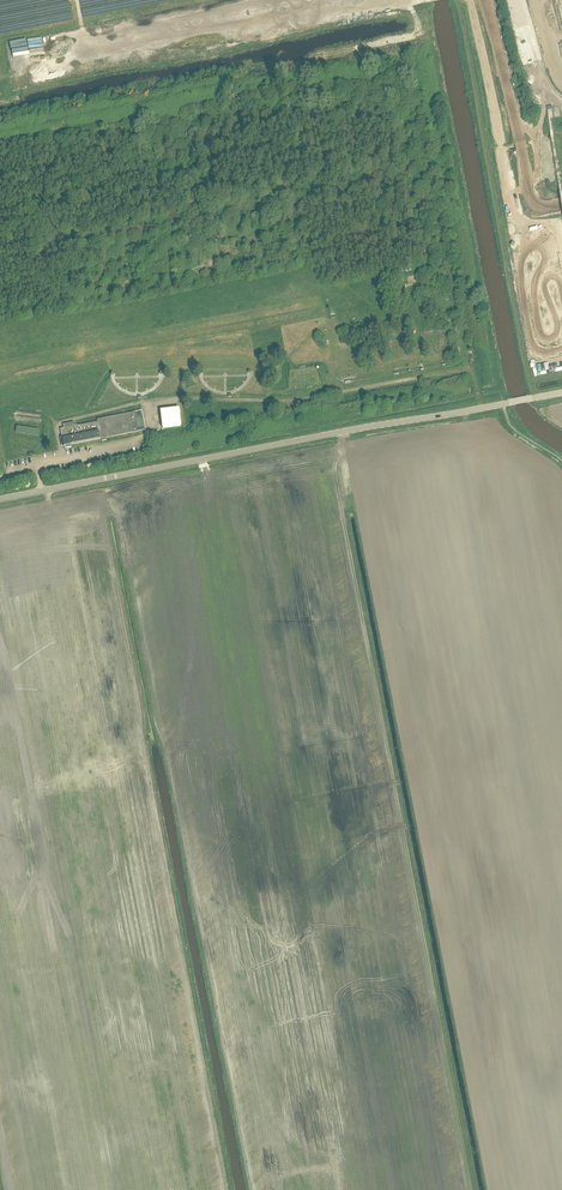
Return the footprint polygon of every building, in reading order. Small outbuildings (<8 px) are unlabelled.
[(179,408),(160,411),(162,428),(181,426),(179,408)] [(62,447),(64,447),(65,446),(65,449),(71,448),(71,445),(101,439),(102,441),(106,441),(106,438),(145,430),(142,411),(97,420),(97,422),(75,427),(74,423),(63,425),(64,429),(60,429),(62,439),(60,439),(62,447)] [(13,432),(37,436),(38,430),(15,426),(13,432)]
